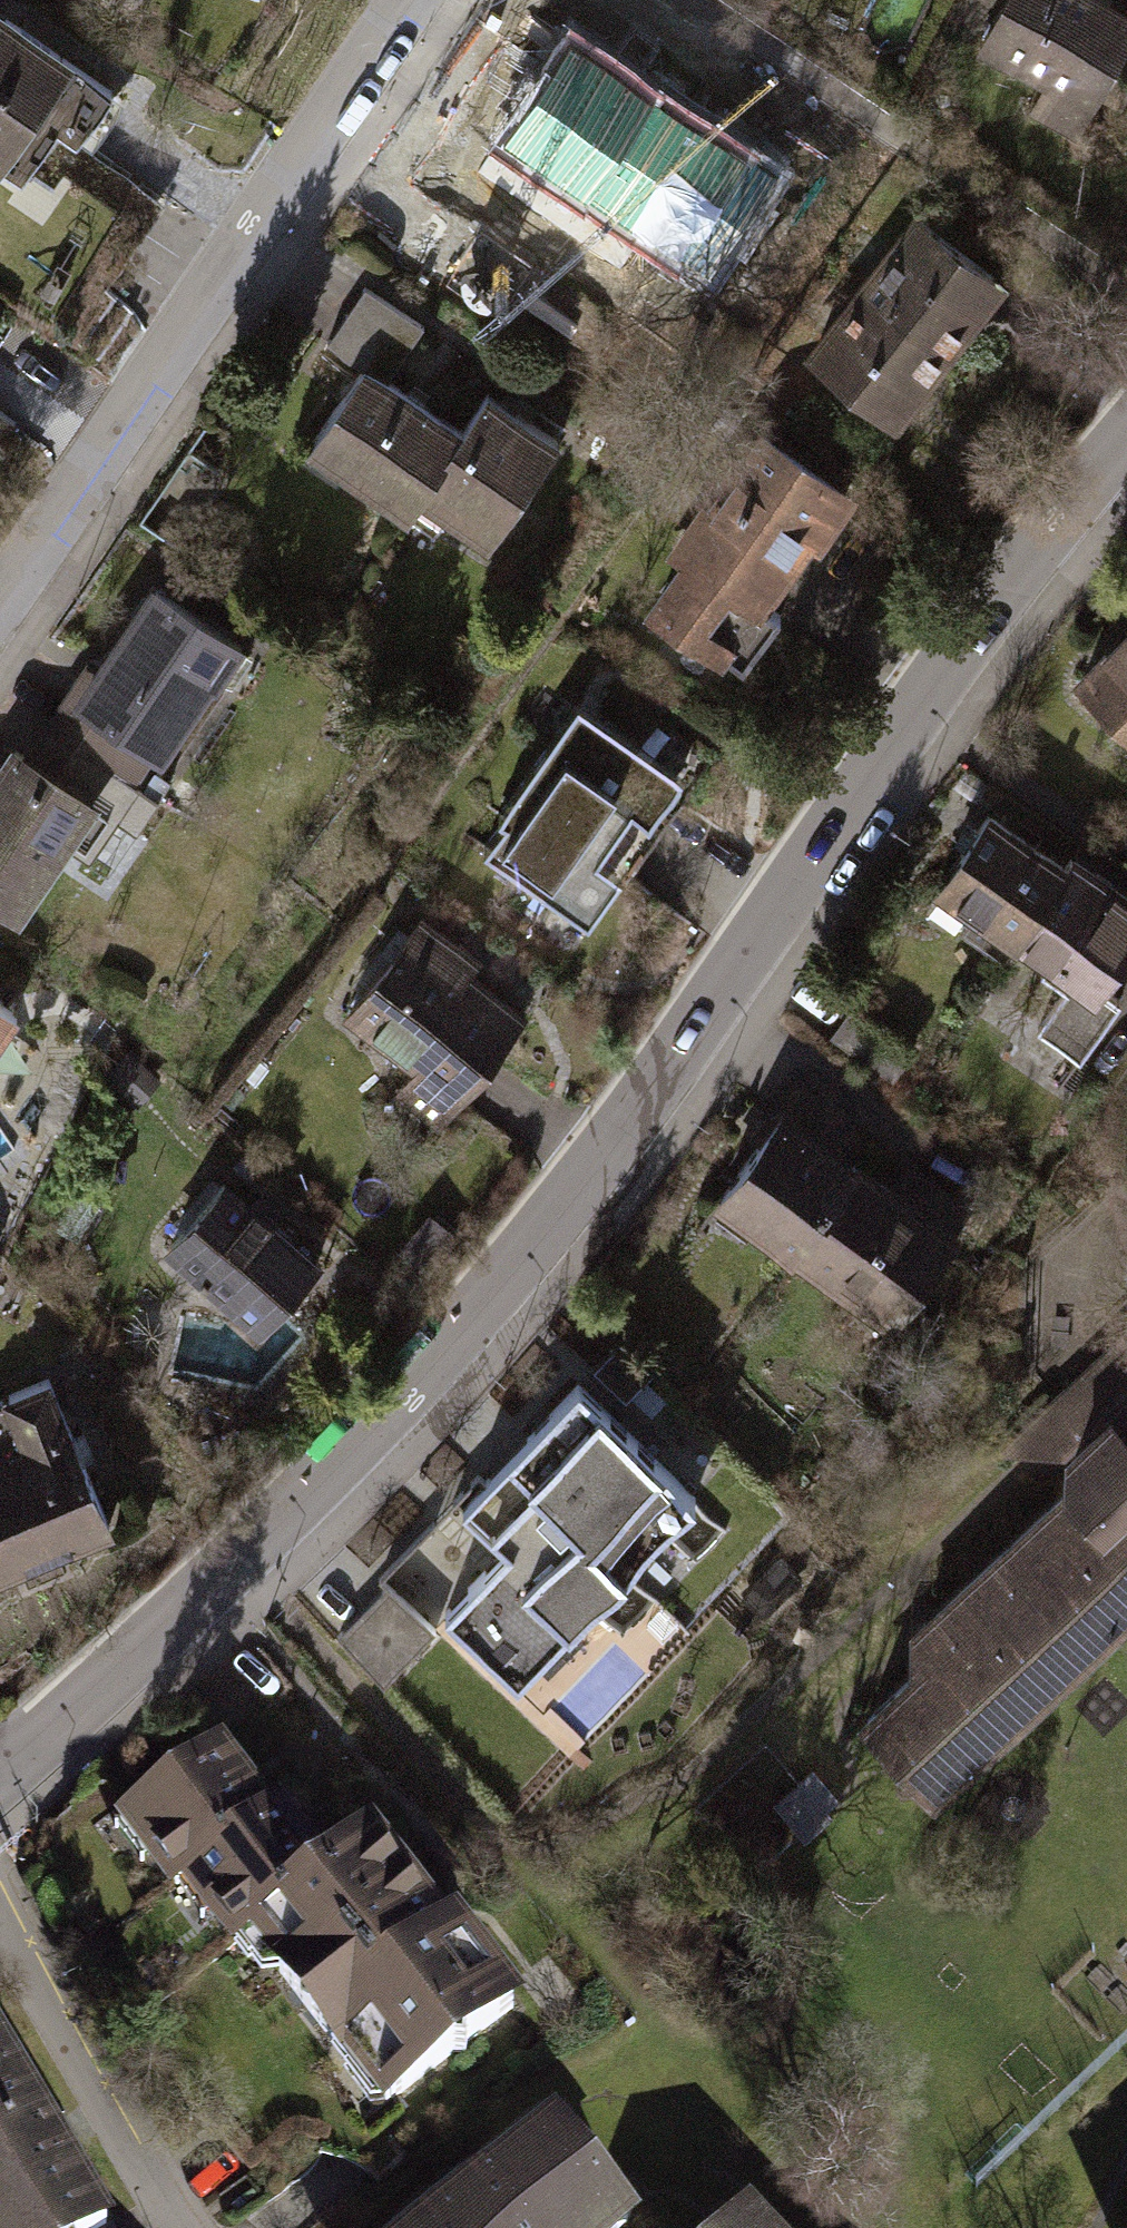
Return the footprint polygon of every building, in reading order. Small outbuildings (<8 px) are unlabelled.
[(1099,0),(1008,0),(983,44),(1088,101),(1126,31),(1126,15),(1099,0)] [(108,102),(0,31),(0,188),(9,194),(45,140),(72,157),(108,102)] [(778,170),(570,33),(502,134),(711,272),(778,170)] [(1008,287),(918,218),(862,291),(952,360),(1008,287)] [(952,360),(862,291),(806,365),(896,433),(952,360)] [(419,334),(357,294),(319,351),(354,374),(381,391),(419,334)] [(381,391),(354,374),(297,463),(395,526),(408,506),(453,437),(381,391)] [(475,403),(453,437),(408,506),(480,552),(547,449),(475,403)] [(852,500),(764,434),(674,553),(689,564),(643,624),(716,679),(852,500)] [(225,646),(141,589),(44,733),(128,789),(225,646)] [(1070,688),(1126,743),(1126,630),(1070,688)] [(683,776),(577,703),(499,817),(505,821),(485,850),(588,921),(618,878),(593,860),(631,805),(653,820),(683,776)] [(3,749),(0,754),(0,941),(87,813),(130,842),(154,806),(128,789),(44,733),(24,763),(3,749)] [(1078,866),(996,813),(938,901),(1020,954),(1025,946),(1078,866)] [(1025,946),(1104,998),(1126,963),(1126,888),(1082,859),(1078,866),(1025,946)] [(487,959),(433,916),(346,1023),(415,1079),(400,1098),(440,1130),(531,1017),(476,973),(487,959)] [(835,1037),(902,1083),(924,1051),(856,1006),(835,1037)] [(0,1007),(0,1041),(15,1018),(0,1007)] [(120,1057),(97,1082),(126,1108),(149,1082),(120,1057)] [(865,1125),(800,1082),(713,1211),(799,1269),(868,1168),(846,1153),(865,1125)] [(868,1168),(799,1269),(905,1341),(974,1240),(868,1168)] [(327,1276),(234,1183),(162,1256),(255,1348),(327,1276)] [(442,1239),(422,1220),(403,1241),(424,1260),(442,1239)] [(1088,1363),(1016,1429),(1060,1476),(831,1687),(933,1798),(1126,1621),(1126,1327),(1088,1363)] [(624,1343),(596,1372),(627,1402),(655,1373),(624,1343)] [(50,1379),(0,1398),(0,1404),(17,1447),(0,1453),(0,1587),(113,1543),(50,1379)] [(697,1498),(579,1387),(509,1460),(625,1571),(665,1531),(697,1498)] [(509,1460),(464,1508),(507,1549),(446,1612),(519,1682),(592,1606),(625,1571),(509,1460)] [(434,1631),(388,1586),(339,1634),(385,1680),(434,1631)] [(264,1787),(214,1722),(106,1804),(156,1870),(167,1861),(264,1787)] [(839,1788),(804,1749),(760,1789),(795,1828),(839,1788)] [(264,1787),(167,1861),(217,1926),(234,1913),(328,1842),(278,1777),(264,1787)] [(438,1910),(365,1814),(328,1842),(234,1913),(382,2105),(527,1995),(453,1899),(438,1910)] [(0,2050),(0,2227),(104,2227),(0,2050)] [(552,2121),(414,2227),(632,2227),(634,2226),(552,2121)] [(740,2218),(729,2227),(749,2227),(740,2218)]
